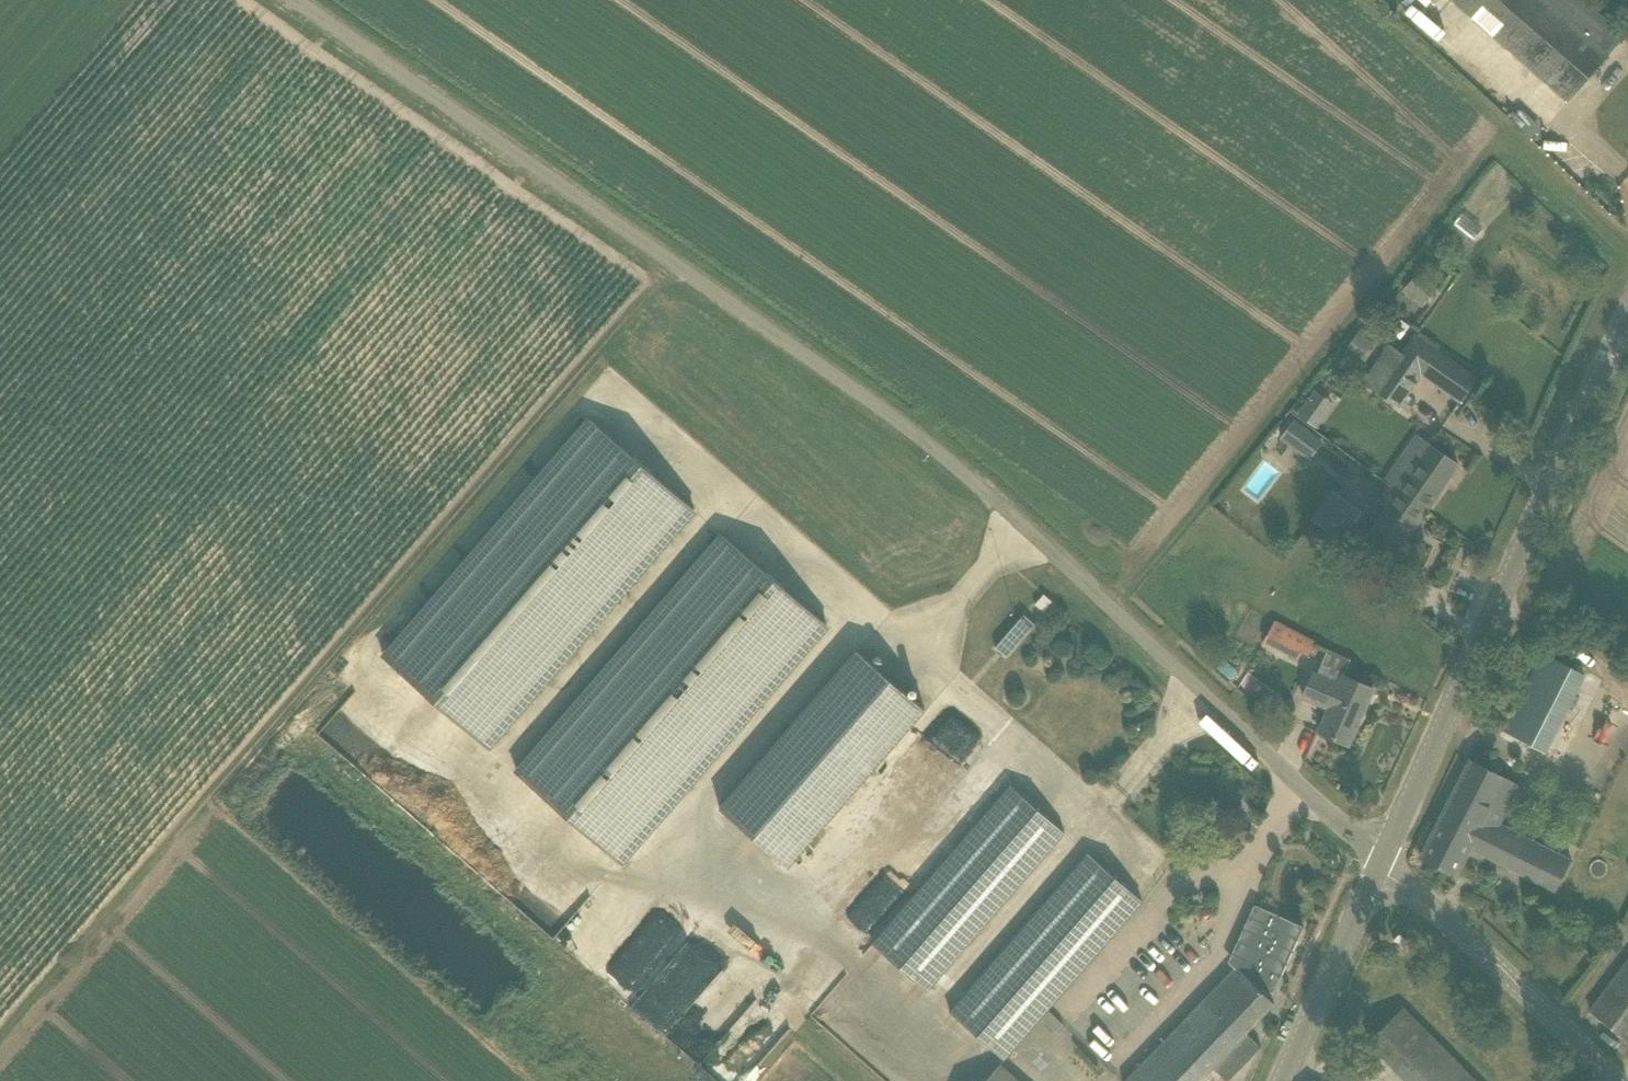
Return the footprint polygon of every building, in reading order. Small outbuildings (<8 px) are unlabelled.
[(1568,101),(1626,36),(1584,0),(1453,0),(1568,101)] [(1345,350),(1362,362),(1379,337),(1363,325),(1345,350)] [(1422,373),(1461,400),(1476,379),(1415,336),(1387,375),(1409,390),(1422,373)] [(1310,388),(1293,416),(1314,429),(1331,402),(1310,388)] [(1281,439),(1291,446),(1295,441),(1305,448),(1315,434),(1296,419),(1281,439)] [(488,747),(694,509),(591,420),(385,658),(488,747)] [(1459,465),(1429,443),(1397,490),(1427,511),(1459,465)] [(1397,553),(1427,511),(1397,490),(1388,484),(1376,501),(1386,508),(1369,533),(1397,553)] [(1342,541),(1352,526),(1355,528),(1365,513),(1343,498),(1322,528),(1342,541)] [(621,863),(827,625),(724,535),(517,773),(621,863)] [(997,647),(1007,656),(1035,625),(1024,616),(997,647)] [(1275,621),(1265,640),(1300,659),(1306,647),(1311,649),(1315,642),(1275,621)] [(788,868),(925,710),(857,651),(720,809),(788,868)] [(1314,673),(1303,697),(1330,708),(1319,732),(1349,745),(1358,725),(1354,723),(1359,713),(1363,715),(1374,689),(1344,675),(1340,684),(1314,673)] [(1555,734),(1513,713),(1505,729),(1546,750),(1555,734)] [(1491,806),(1505,779),(1506,777),(1471,759),(1439,822),(1439,823),(1421,858),(1456,876),(1470,847),(1556,891),(1572,859),(1499,822),(1504,813),(1491,806)] [(926,990),(1065,833),(1011,785),(872,943),(926,990)] [(1003,1059),(1143,901),(1088,853),(949,1011),(1003,1059)] [(1236,968),(1126,1080),(1200,1080),(1213,1067),(1228,1080),(1229,1080),(1262,1047),(1247,1032),(1275,1003),(1271,999),(1304,926),(1255,904),(1233,953),(1238,956),(1233,965),(1236,968)] [(1591,1011),(1627,1042),(1627,962),(1591,1011)] [(1370,1041),(1369,1041),(1408,1080),(1477,1080),(1403,1007),(1370,1041)] [(1000,1064),(985,1080),(1019,1080),(1000,1064)]
